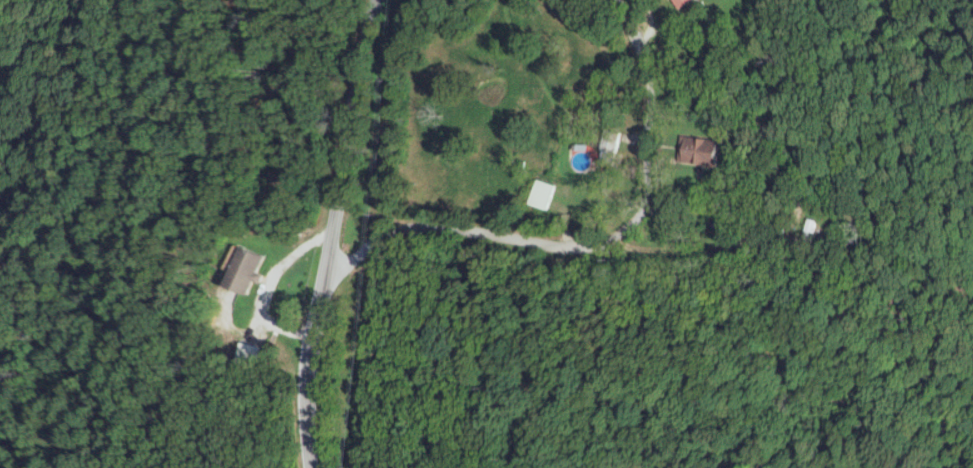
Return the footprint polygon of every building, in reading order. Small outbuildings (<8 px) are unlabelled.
[(699,0),(676,0),(680,9),(699,1),(699,0)] [(602,149),(618,153),(623,133),(607,129),(602,149)] [(721,139),(681,137),(680,163),(720,164),(721,139)] [(555,185),(535,178),(527,203),(547,209),(555,185)] [(255,294),(260,281),(265,284),(269,275),(264,273),(271,256),(251,247),(235,286),(255,294)] [(260,366),(265,346),(245,340),(240,360),(260,366)]
